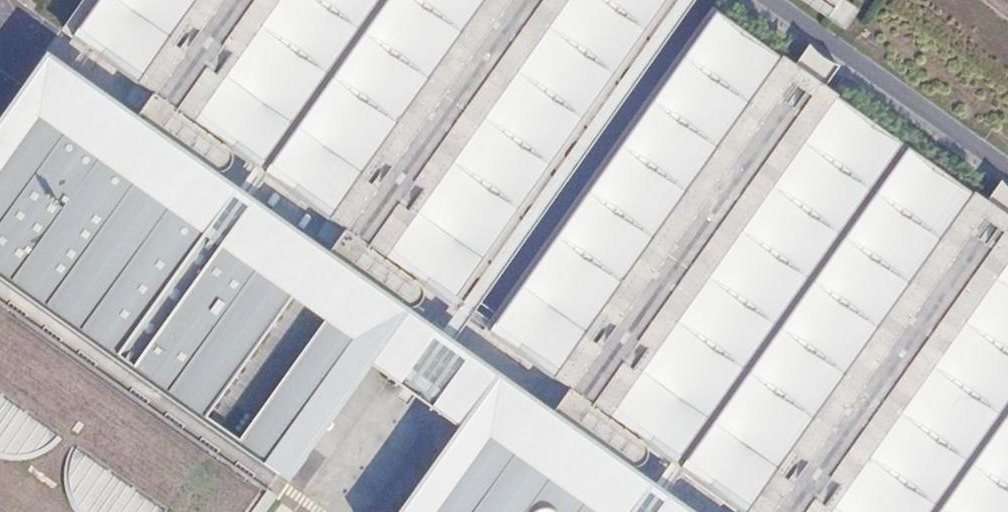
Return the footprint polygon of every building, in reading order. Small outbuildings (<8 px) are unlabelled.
[(666,0),(84,0),(50,47),(144,114),(221,168),(336,250),(414,305),(438,322),(666,0)] [(1007,414),(1007,239),(697,18),(467,343),(558,408),(636,462),(706,511),(936,511),(1007,414)] [(400,323),(323,269),(208,187),(130,133),(37,67),(0,119),(0,511),(266,511),(357,384),(400,323)] [(221,168),(144,114),(130,133),(208,187),(214,185),(219,181),(221,175),(221,168)] [(995,184),(983,203),(1007,217),(1007,191),(995,184)] [(414,305),(336,250),(323,269),(400,323),(405,323),(411,318),(414,311),(414,305)] [(487,385),(400,323),(357,384),(444,446),(487,385)] [(623,481),(545,426),(487,385),(444,446),(397,511),(666,511),(623,481)] [(636,462),(558,408),(545,426),(623,481),(629,479),(634,475),(635,470),(636,462)] [(936,511),(1007,511),(1007,414),(936,511)]
